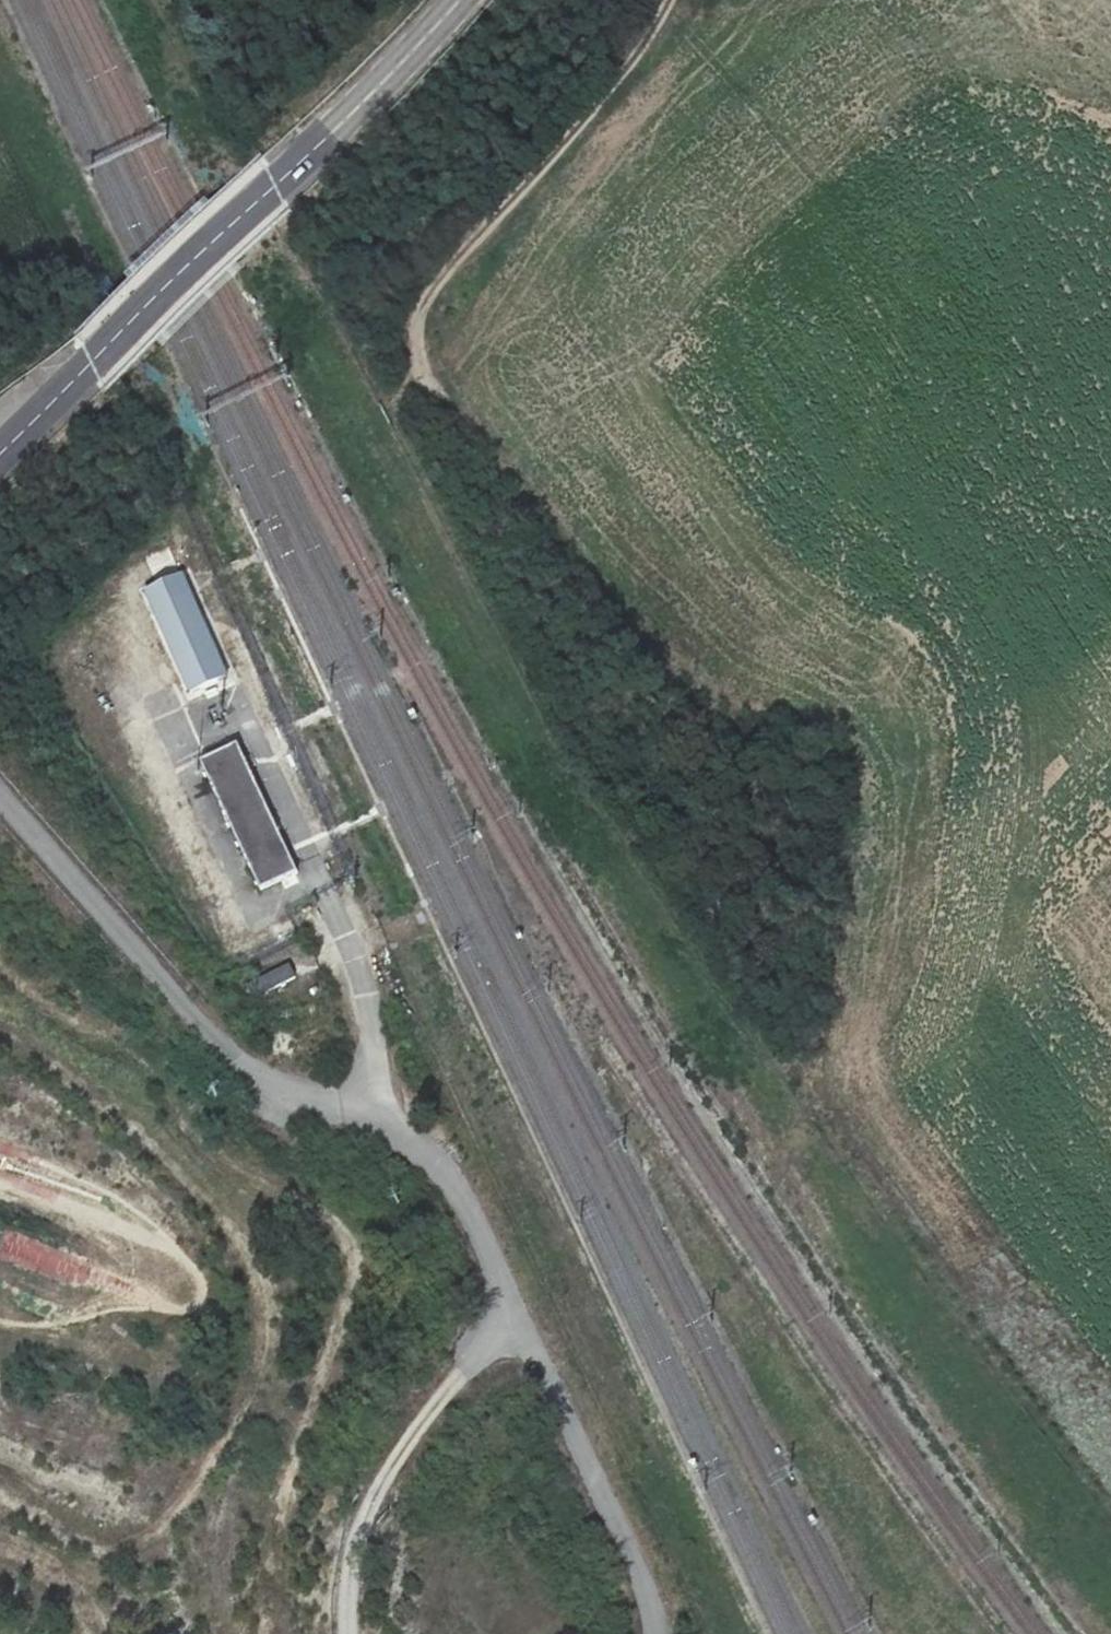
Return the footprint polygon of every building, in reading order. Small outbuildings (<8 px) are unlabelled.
[(154,577),(178,566),(169,546),(145,557),(154,577)] [(182,571),(145,587),(191,692),(227,676),(182,571)] [(236,742),(200,759),(260,887),(296,870),(236,742)] [(289,964),(243,984),(250,1000),(296,980),(289,964)]
